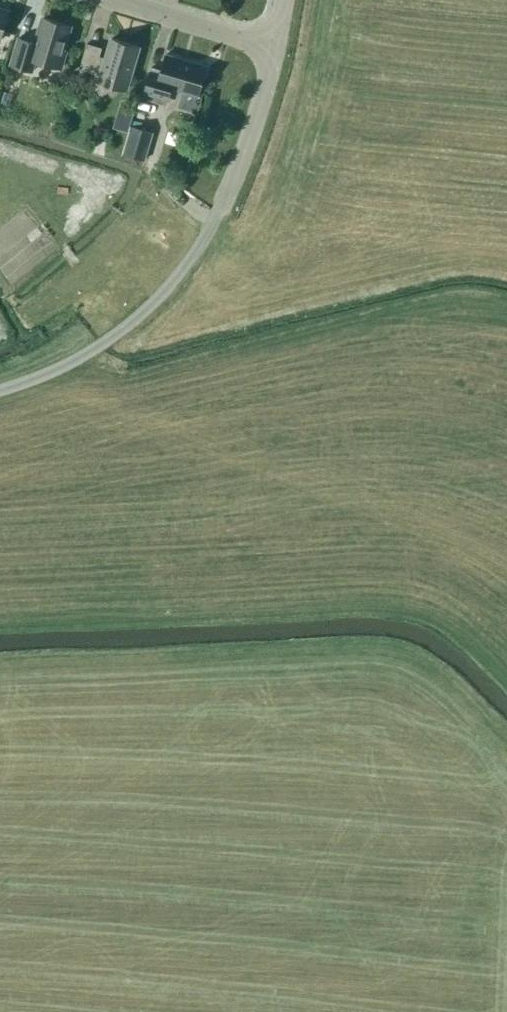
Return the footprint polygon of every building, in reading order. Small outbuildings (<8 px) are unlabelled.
[(0,41),(9,12),(0,9),(0,41)] [(66,52),(62,51),(70,26),(43,18),(36,43),(18,38),(10,65),(32,71),(36,61),(61,68),(66,52)] [(99,82),(126,90),(139,46),(112,38),(106,58),(99,56),(101,48),(87,44),(79,69),(101,75),(99,82)] [(158,102),(166,105),(171,88),(198,96),(207,67),(166,54),(161,70),(151,67),(142,98),(158,103),(158,102)] [(122,107),(118,120),(129,123),(133,111),(122,107)] [(122,153),(144,160),(152,132),(130,125),(122,153)]
